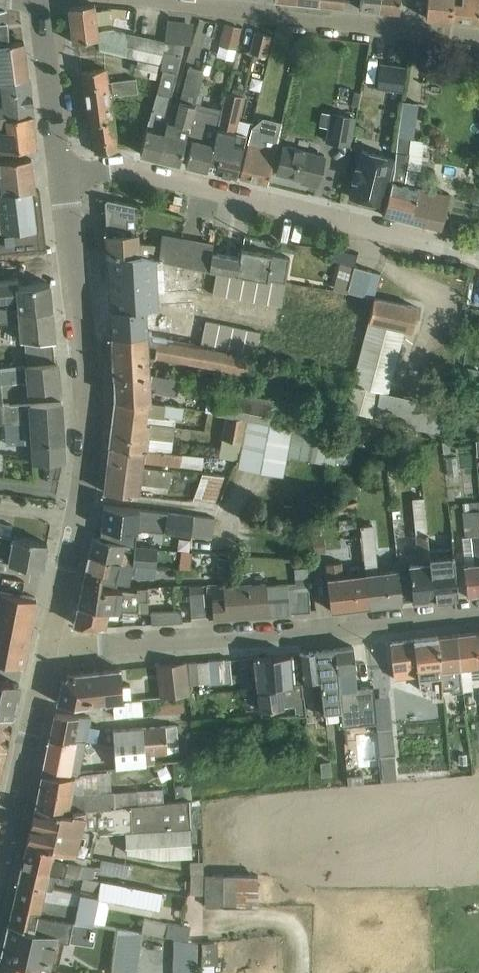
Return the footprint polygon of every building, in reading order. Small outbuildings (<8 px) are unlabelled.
[(360,9),(380,11),(381,0),(361,0),(360,9)] [(380,11),(399,14),(399,13),(401,0),(381,0),(380,11)] [(451,19),(453,0),(428,0),(427,18),(451,20),(451,19)] [(451,19),(478,23),(478,0),(453,0),(451,19)] [(95,5),(69,8),(73,43),(79,42),(99,40),(100,49),(160,63),(161,63),(163,49),(165,43),(133,35),(114,31),(98,33),(97,24),(110,22),(108,10),(95,12),(95,5)] [(0,12),(0,44),(9,43),(6,12),(0,12)] [(242,27),(226,24),(221,45),(237,49),(242,27)] [(274,35),(256,31),(251,53),(269,57),(274,35)] [(6,125),(5,118),(15,117),(15,118),(33,116),(29,77),(28,77),(24,42),(0,45),(0,125),(6,125)] [(149,120),(141,154),(142,155),(180,164),(188,133),(189,127),(196,102),(205,72),(190,68),(180,102),(170,100),(178,74),(183,54),(163,49),(161,63),(161,67),(164,68),(164,70),(157,94),(150,120),(149,120)] [(155,78),(159,66),(138,61),(135,73),(155,78)] [(380,63),(376,89),(402,92),(405,67),(380,63)] [(108,97),(114,97),(114,96),(138,93),(136,80),(112,83),(112,82),(106,83),(105,71),(106,71),(106,69),(82,72),(82,74),(83,74),(89,122),(88,122),(88,124),(94,124),(97,152),(95,152),(95,154),(118,151),(114,121),(111,121),(108,97)] [(223,109),(207,171),(208,171),(208,169),(216,171),(215,173),(237,178),(247,136),(250,120),(238,117),(243,97),(226,93),(226,96),(223,109)] [(193,140),(186,165),(207,171),(223,109),(196,102),(189,127),(188,133),(196,135),(195,140),(193,140)] [(399,136),(396,172),(385,215),(396,217),(395,220),(407,223),(408,220),(442,229),(451,196),(405,184),(407,169),(420,171),(424,140),(413,138),(417,104),(404,102),(399,136)] [(331,114),(326,141),(350,146),(355,118),(331,114)] [(15,118),(16,129),(0,130),(0,152),(37,148),(33,116),(15,118)] [(249,145),(241,179),(269,185),(273,164),(280,136),(278,135),(282,120),(269,117),(264,116),(253,125),(249,145)] [(284,146),(277,173),(318,183),(325,156),(284,146)] [(351,182),(348,197),(383,206),(395,159),(359,150),(357,161),(356,161),(350,182),(351,182)] [(34,176),(32,159),(0,162),(0,173),(1,179),(34,176)] [(1,179),(2,187),(0,187),(0,194),(35,191),(34,176),(1,179)] [(15,251),(15,252),(46,249),(40,190),(35,191),(0,194),(0,253),(15,251)] [(209,268),(212,253),(213,245),(162,236),(160,244),(140,241),(137,206),(108,200),(105,202),(107,255),(140,254),(209,268)] [(19,281),(19,285),(24,285),(50,283),(49,281),(48,281),(47,272),(48,271),(48,269),(47,269),(46,263),(47,263),(47,260),(46,260),(45,251),(46,251),(46,249),(15,252),(15,251),(0,253),(0,283),(19,281)] [(212,253),(209,268),(285,283),(290,258),(241,249),(239,258),(212,253)] [(347,293),(354,267),(357,254),(346,252),(334,250),(331,260),(340,262),(332,290),(347,293)] [(354,267),(347,293),(374,298),(380,274),(354,267)] [(19,281),(0,283),(0,302),(18,300),(19,310),(53,311),(50,283),(24,285),(19,286),(19,285),(19,281)] [(151,336),(157,338),(186,344),(183,294),(118,295),(121,335),(151,333),(151,336)] [(367,328),(357,371),(347,411),(374,418),(374,421),(439,433),(444,405),(388,394),(405,330),(411,332),(417,308),(374,298),(372,306),(367,328)] [(0,309),(0,323),(5,323),(19,323),(21,341),(26,340),(29,365),(56,362),(53,341),(56,341),(53,311),(19,310),(0,309)] [(232,352),(249,356),(254,334),(239,331),(232,352)] [(151,333),(121,335),(112,335),(114,376),(150,374),(149,356),(155,357),(157,338),(151,336),(151,333)] [(157,338),(155,357),(198,365),(197,371),(251,380),(254,357),(249,356),(232,352),(186,344),(157,338)] [(334,363),(345,366),(349,351),(338,348),(334,363)] [(29,365),(0,367),(0,404),(4,404),(2,384),(27,382),(28,392),(61,389),(58,362),(56,362),(29,365)] [(150,374),(114,376),(115,399),(151,404),(151,387),(155,388),(154,394),(182,399),(184,392),(189,393),(191,381),(153,374),(150,374)] [(227,416),(268,423),(273,399),(220,388),(218,398),(208,396),(204,412),(227,416)] [(115,421),(174,430),(176,419),(182,420),(183,408),(151,404),(115,399),(113,420),(115,421)] [(0,404),(0,424),(14,423),(14,424),(24,423),(25,444),(32,444),(33,459),(64,461),(63,443),(64,443),(62,402),(11,405),(11,404),(4,404),(0,404)] [(268,423),(227,416),(218,457),(240,459),(238,466),(283,476),(288,456),(335,465),(335,462),(350,465),(355,441),(268,423)] [(109,446),(171,453),(174,430),(115,421),(113,420),(109,446)] [(348,425),(345,434),(367,442),(370,432),(348,425)] [(478,450),(478,435),(466,435),(466,450),(478,450)] [(108,460),(143,465),(143,462),(202,470),(203,457),(171,453),(109,446),(108,460)] [(457,457),(446,458),(448,477),(459,476),(457,457)] [(143,465),(108,460),(104,492),(140,496),(140,484),(169,489),(172,469),(143,465)] [(202,473),(192,501),(215,504),(224,476),(202,473)] [(355,490),(334,508),(335,515),(357,509),(355,490)] [(398,570),(402,603),(434,600),(429,551),(423,499),(411,500),(419,564),(398,567),(398,570)] [(457,597),(478,595),(478,503),(463,504),(464,513),(462,513),(465,539),(462,539),(465,565),(454,567),(457,597)] [(100,529),(100,539),(125,543),(134,544),(135,533),(136,529),(136,523),(165,526),(164,532),(164,534),(191,537),(191,535),(211,539),(215,518),(105,506),(100,529)] [(42,569),(47,543),(10,536),(12,525),(0,523),(0,561),(42,569)] [(136,523),(136,529),(164,532),(165,526),(136,523)] [(365,574),(369,607),(402,603),(398,570),(379,573),(373,526),(360,527),(365,574)] [(323,536),(312,538),(314,554),(326,553),(323,536)] [(89,555),(120,564),(125,543),(100,539),(93,538),(89,555)] [(120,564),(133,566),(136,546),(134,544),(125,543),(120,564)] [(170,543),(169,561),(183,562),(184,544),(170,543)] [(133,566),(136,566),(155,569),(158,549),(136,546),(133,566)] [(429,551),(434,600),(457,597),(454,567),(452,549),(429,551)] [(101,578),(101,581),(129,587),(131,578),(132,576),(134,576),(136,566),(133,566),(120,564),(89,555),(86,570),(98,571),(97,576),(101,578)] [(218,557),(217,576),(233,578),(234,558),(218,557)] [(369,607),(365,574),(344,577),(342,564),(326,566),(331,611),(369,607)] [(132,576),(131,578),(156,580),(157,569),(155,569),(136,566),(134,576),(132,576)] [(224,599),(213,600),(214,620),(310,613),(307,569),(294,570),(296,586),(223,588),(224,599)] [(78,607),(120,612),(148,612),(148,587),(137,588),(136,592),(100,588),(101,581),(101,578),(97,576),(85,574),(78,607)] [(203,585),(189,586),(191,618),(205,617),(203,585)] [(23,666),(36,600),(0,592),(0,661),(23,666)] [(120,612),(78,607),(74,625),(104,627),(106,619),(118,620),(120,612)] [(182,611),(151,612),(152,625),(183,623),(182,611)] [(463,692),(473,692),(473,687),(471,668),(478,667),(478,665),(476,634),(457,636),(463,692)] [(438,638),(443,693),(463,692),(457,636),(438,638)] [(443,693),(438,638),(390,644),(394,681),(419,678),(419,690),(431,698),(443,697),(443,693)] [(335,651),(342,728),(376,725),(373,688),(358,689),(354,648),(335,651)] [(317,653),(324,714),(327,724),(338,723),(339,729),(342,728),(335,651),(317,653)] [(283,686),(294,684),(292,672),(288,672),(285,652),(254,656),(257,689),(283,686)] [(324,714),(317,653),(299,655),(302,683),(312,682),(316,714),(324,714)] [(208,662),(209,685),(232,683),(230,660),(208,662)] [(197,663),(199,685),(209,685),(208,662),(197,663)] [(189,686),(185,663),(157,666),(159,698),(190,696),(189,686)] [(185,663),(189,686),(199,685),(197,663),(185,663)] [(473,687),(478,687),(478,667),(471,668),(473,687)] [(112,703),(131,701),(130,685),(122,685),(120,669),(106,670),(68,675),(61,681),(57,703),(89,705),(112,703)] [(13,718),(19,685),(0,681),(0,716),(13,718)] [(294,684),(283,686),(283,690),(257,692),(259,711),(295,707),(296,714),(299,714),(299,718),(306,717),(302,683),(294,684)] [(131,701),(112,703),(114,718),(143,714),(142,700),(131,701)] [(50,739),(85,746),(86,741),(89,727),(91,718),(55,714),(50,739)] [(0,716),(0,749),(6,751),(13,718),(0,716)] [(143,728),(145,756),(155,755),(167,754),(166,747),(179,746),(177,726),(143,728)] [(89,727),(86,741),(96,743),(99,729),(89,727)] [(145,756),(143,728),(113,731),(115,769),(146,766),(145,756)] [(392,729),(377,730),(379,757),(395,755),(392,729)] [(42,775),(76,776),(80,776),(80,774),(91,772),(91,753),(83,753),(85,746),(50,739),(42,775)] [(166,747),(167,754),(179,754),(179,746),(166,747)] [(145,756),(146,766),(155,765),(155,755),(145,756)] [(395,758),(381,759),(383,780),(396,779),(395,758)] [(331,777),(330,765),(329,763),(321,764),(322,778),(331,777)] [(330,765),(331,777),(332,780),(345,779),(344,764),(330,765)] [(36,807),(138,806),(137,791),(72,794),(76,776),(42,775),(36,807)] [(27,842),(27,844),(88,855),(92,855),(96,833),(125,832),(126,854),(159,860),(192,858),(189,801),(138,806),(36,807),(32,824),(27,842)] [(22,866),(73,876),(83,878),(92,879),(95,868),(86,866),(88,855),(27,844),(22,866)] [(189,873),(203,876),(204,848),(194,848),(194,863),(189,863),(189,873)] [(102,860),(99,871),(116,875),(119,863),(102,860)] [(18,880),(52,887),(54,879),(57,880),(57,882),(69,884),(69,883),(72,884),(73,876),(22,866),(18,880)] [(203,876),(189,873),(190,895),(203,895),(203,876)] [(203,876),(203,895),(203,908),(258,908),(258,876),(203,876)] [(92,879),(83,878),(81,889),(96,892),(99,881),(92,879)] [(38,916),(97,926),(105,927),(109,907),(150,916),(151,908),(98,897),(52,887),(18,880),(9,923),(33,931),(38,916)] [(98,897),(151,908),(158,910),(162,894),(101,881),(98,897)] [(26,966),(58,970),(62,940),(92,946),(97,926),(38,916),(33,931),(9,923),(8,925),(1,958),(0,959),(27,963),(26,966)] [(143,922),(142,933),(189,941),(190,928),(143,922)] [(8,925),(5,925),(0,948),(0,958),(1,958),(8,925)] [(112,972),(136,972),(141,933),(117,930),(112,972)] [(172,972),(197,972),(198,944),(173,939),(172,972)] [(202,944),(201,972),(214,972),(214,965),(218,965),(217,943),(202,944)] [(64,970),(58,970),(26,966),(27,963),(0,959),(0,961),(0,972),(2,972),(63,972),(64,970)]
